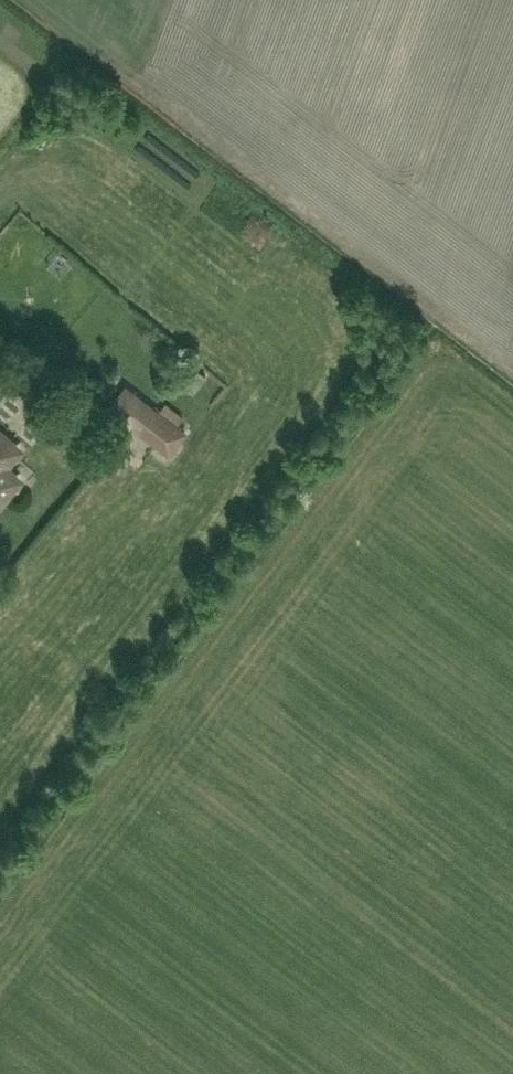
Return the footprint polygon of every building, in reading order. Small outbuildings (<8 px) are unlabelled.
[(124,383),(103,410),(131,431),(134,428),(169,455),(187,431),(124,383)] [(0,436),(0,497),(15,479),(0,466),(15,449),(0,436)]
